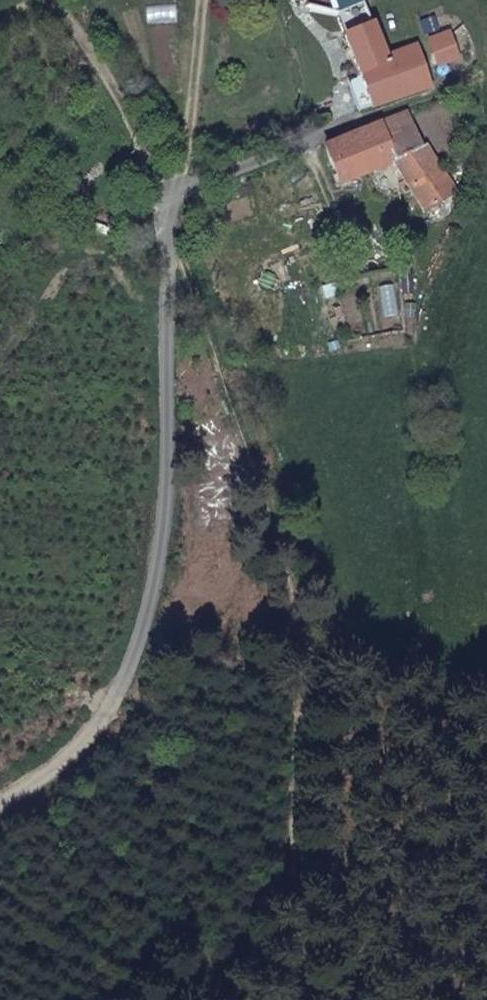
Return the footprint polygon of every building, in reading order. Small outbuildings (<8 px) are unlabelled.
[(314,9),(338,10),(366,76),(351,82),(361,107),(438,82),(420,39),(389,50),(368,0),(358,0),(342,5),(342,0),(305,0),(304,8),(314,9)] [(415,107),(332,140),(346,174),(397,155),(429,141),(415,107)] [(429,141),(397,155),(415,180),(444,162),(429,141)] [(441,217),(453,213),(454,210),(462,187),(446,165),(444,162),(415,180),(441,217)]
